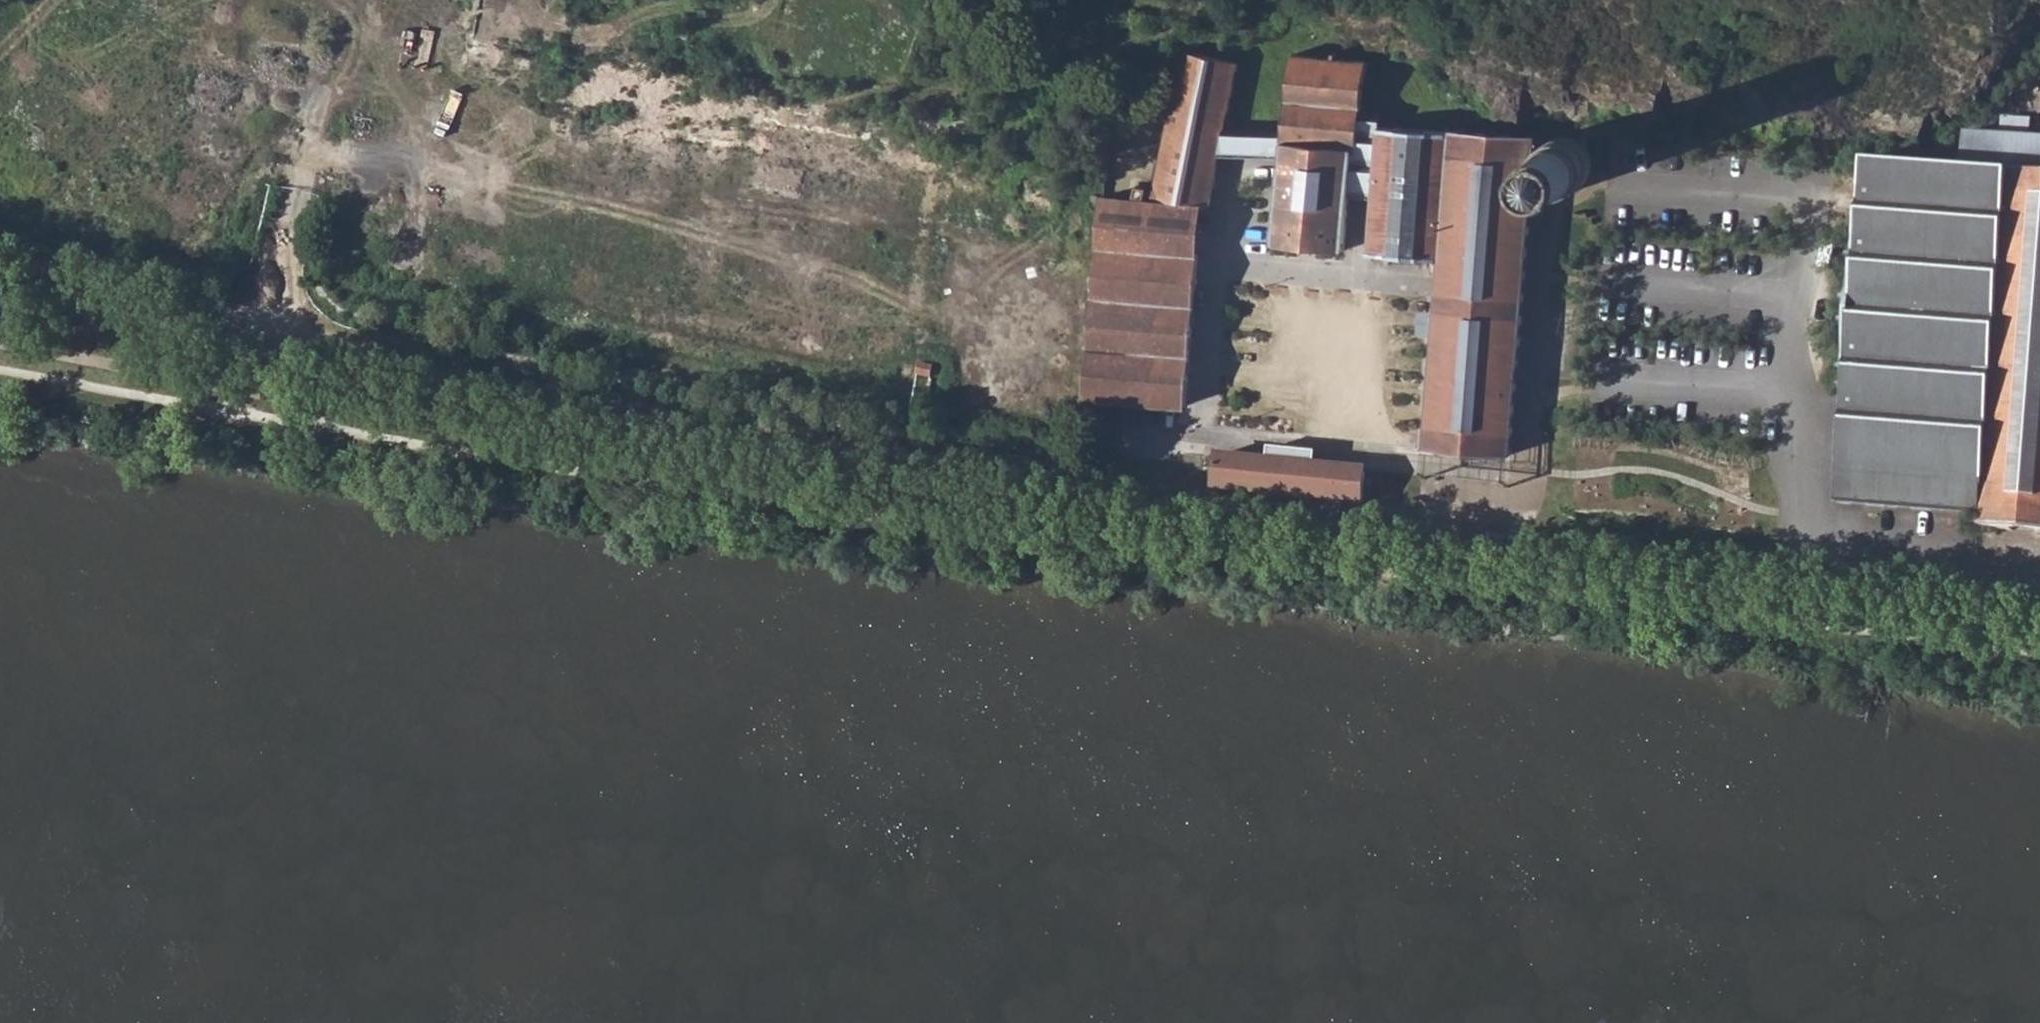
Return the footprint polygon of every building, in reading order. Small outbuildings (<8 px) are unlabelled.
[(1157,171),(1212,182),(1217,159),(1223,134),(1237,65),(1182,54),(1157,171)] [(1281,162),(1274,245),(1346,252),(1351,196),(1376,197),(1371,253),(1443,260),(1453,132),(1383,128),(1382,120),(1363,118),(1367,64),(1293,57),(1284,136),(1223,134),(1217,159),(1281,162)] [(1511,457),(1537,139),(1453,132),(1443,260),(1428,450),(1511,457)] [(1536,166),(1535,173),(1536,179),(1538,183),(1541,188),(1545,193),(1555,198),(1563,199),(1570,198),(1578,195),(1584,189),(1589,182),(1590,175),(1590,168),(1589,162),(1586,156),(1582,151),(1578,148),(1569,144),(1563,144),(1557,144),(1551,146),(1545,151),(1540,155),(1538,159),(1536,166)] [(1834,506),(1978,517),(1978,530),(2039,534),(2039,179),(1859,164),(1841,394),(1834,506)] [(1212,182),(1157,171),(1152,201),(1207,207),(1212,182)] [(1102,218),(1084,401),(1188,411),(1207,207),(1152,201),(1105,197),(1102,218)] [(918,365),(915,376),(930,378),(932,367),(918,365)] [(1216,489),(1367,505),(1371,469),(1219,453),(1216,489)]
